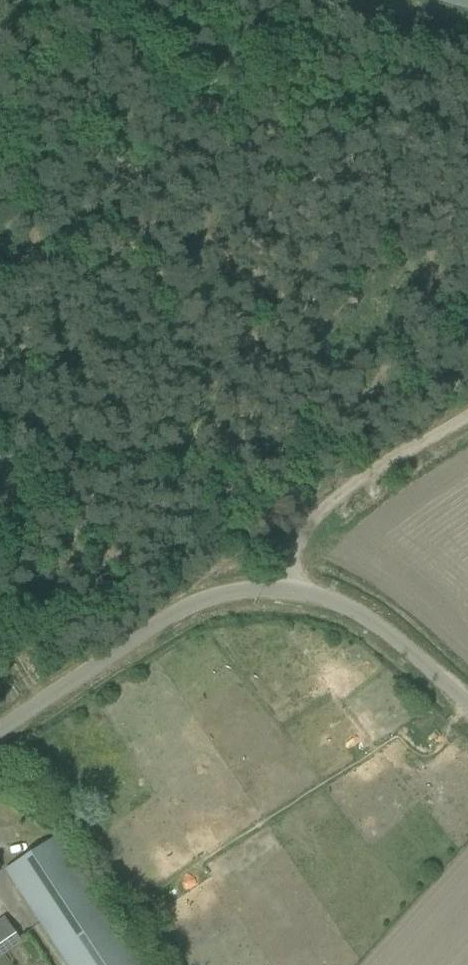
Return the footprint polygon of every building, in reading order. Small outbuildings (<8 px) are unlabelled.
[(57,836),(6,869),(69,964),(141,964),(57,836)] [(26,941),(8,915),(0,920),(0,959),(26,941)]
